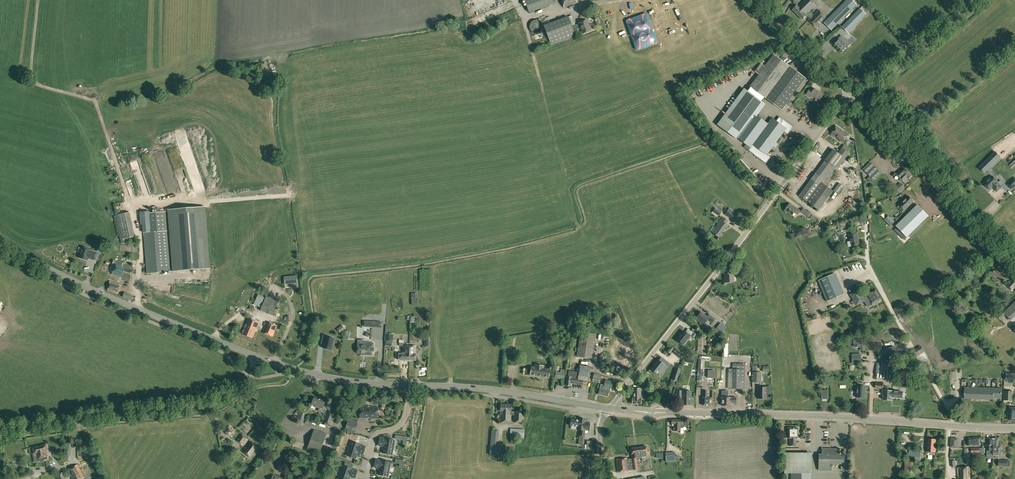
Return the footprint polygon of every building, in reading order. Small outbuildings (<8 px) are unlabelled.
[(482,4),(485,12),(489,11),(491,18),(507,12),(505,7),(508,6),(506,0),(492,0),(482,4)] [(528,13),(552,4),(551,0),(524,0),(528,13)] [(793,10),(803,20),(807,15),(810,18),(809,20),(816,27),(826,17),(818,10),(813,15),(810,11),(816,5),(811,0),(804,0),(798,6),(797,5),(793,10)] [(828,20),(835,26),(857,4),(852,0),(847,0),(828,20)] [(850,30),(856,24),(866,14),(861,9),(845,25),(850,30)] [(544,26),(551,45),(576,36),(568,16),(544,26)] [(578,23),(582,34),(591,30),(587,19),(578,23)] [(530,26),(530,27),(530,28),(530,29),(530,30),(531,30),(531,31),(532,32),(533,32),(533,33),(534,33),(535,33),(536,33),(537,33),(538,33),(539,33),(540,33),(540,32),(541,32),(542,31),(542,30),(543,30),(543,29),(543,28),(543,27),(544,26),(543,26),(543,25),(543,24),(543,23),(542,22),(541,22),(541,21),(540,21),(540,20),(539,20),(538,20),(537,20),(536,20),(535,20),(534,20),(533,21),(532,21),(532,22),(531,22),(531,23),(530,24),(530,25),(530,26)] [(842,53),(848,47),(842,40),(845,38),(842,35),(833,44),(842,53)] [(749,150),(766,163),(770,157),(767,155),(784,131),(788,134),(793,126),(794,127),(794,126),(779,116),(779,117),(776,121),(772,118),(768,124),(755,114),(763,102),(762,102),(765,98),(782,110),(806,78),(774,54),(759,74),(750,86),(751,87),(748,91),(747,90),(720,127),(736,139),(737,137),(751,147),(749,150)] [(812,96),(819,101),(824,95),(815,88),(813,91),(810,89),(806,94),(811,98),(812,96)] [(808,114),(802,116),(805,124),(811,121),(808,114)] [(835,136),(843,142),(849,134),(846,132),(845,133),(837,127),(832,133),(835,135),(835,136)] [(811,205),(819,210),(833,191),(826,185),(849,154),(842,148),(839,153),(834,149),(799,196),(811,205)] [(999,155),(994,150),(978,166),(983,170),(999,155)] [(160,164),(167,162),(165,153),(158,155),(160,164)] [(174,171),(183,169),(182,157),(173,159),(174,171)] [(863,169),(870,176),(873,180),(880,173),(870,162),(863,169)] [(897,175),(904,183),(912,176),(906,169),(902,172),(901,171),(897,175)] [(993,187),(997,191),(1001,187),(999,185),(1000,184),(992,176),(984,184),(990,190),(993,187)] [(895,188),(900,193),(902,191),(905,188),(900,183),(897,186),(895,188)] [(838,193),(845,198),(846,195),(843,193),(846,187),(844,185),(838,193)] [(905,210),(914,201),(909,196),(900,205),(905,210)] [(785,210),(792,216),(795,212),(798,214),(800,210),(796,207),(796,208),(790,204),(785,210)] [(904,233),(907,237),(929,216),(918,205),(896,226),(897,227),(904,233)] [(168,210),(172,271),(210,268),(205,207),(168,210)] [(713,211),(719,216),(721,212),(715,208),(713,211)] [(725,214),(733,220),(737,213),(729,208),(725,214)] [(801,212),(808,217),(810,213),(804,208),(801,212)] [(117,215),(123,239),(134,237),(129,212),(117,215)] [(144,232),(147,273),(170,271),(167,233),(168,233),(166,212),(149,213),(151,232),(144,232)] [(894,222),(889,216),(884,220),(890,226),(894,222)] [(713,233),(719,237),(728,225),(725,224),(728,221),(723,217),(715,227),(717,228),(713,233)] [(852,220),(854,227),(858,226),(858,225),(864,224),(863,219),(859,220),(859,219),(852,220)] [(795,227),(798,231),(796,232),(803,240),(808,235),(798,225),(795,227)] [(904,233),(897,227),(894,230),(901,236),(904,233)] [(849,235),(852,246),(860,244),(857,233),(849,235)] [(79,258),(87,260),(88,258),(94,259),(96,253),(90,251),(90,249),(83,247),(79,258)] [(111,274),(130,280),(134,268),(124,264),(125,262),(123,262),(114,259),(112,264),(115,264),(111,274)] [(735,269),(740,274),(746,267),(742,262),(735,269)] [(993,276),(999,282),(1003,277),(995,269),(990,275),(992,278),(993,276)] [(724,274),(725,283),(734,282),(733,273),(724,274)] [(844,295),(835,274),(818,281),(827,301),(844,295)] [(296,276),(284,277),(285,284),(293,283),(293,287),(298,287),(296,276)] [(1014,291),(1014,280),(1013,278),(1006,285),(1013,291),(1014,290),(1014,291)] [(107,291),(117,294),(120,284),(110,281),(107,291)] [(855,303),(856,306),(866,300),(859,288),(850,294),(854,301),(851,302),(853,305),(855,303)] [(868,298),(872,305),(882,299),(876,289),(867,295),(869,298),(868,298)] [(123,297),(131,300),(133,296),(125,292),(123,297)] [(279,299),(270,295),(269,297),(266,296),(262,305),(272,309),(270,315),(273,316),(279,299)] [(1004,312),(1011,320),(1014,315),(1014,301),(1004,312)] [(696,319),(703,325),(708,319),(712,322),(715,318),(709,314),(707,316),(701,312),(696,319)] [(242,334),(252,338),(259,322),(248,318),(242,334)] [(263,333),(272,336),(277,325),(267,322),(263,333)] [(714,331),(720,336),(724,332),(723,331),(724,329),(724,326),(720,323),(714,331)] [(342,332),(346,328),(343,324),(338,329),(342,332)] [(677,338),(683,343),(690,334),(694,338),(698,332),(693,328),(691,331),(688,329),(685,332),(683,330),(677,338)] [(577,356),(592,359),(596,334),(581,331),(577,356)] [(386,345),(392,346),(392,341),(393,341),(394,334),(386,333),(386,340),(386,345)] [(326,336),(323,335),(322,341),(324,342),(323,348),(331,350),(334,338),(326,336)] [(855,345),(861,345),(861,349),(865,349),(865,345),(865,339),(854,339),(855,345)] [(365,355),(369,355),(371,355),(371,350),(371,348),(373,348),(373,343),(369,343),(369,342),(363,342),(363,345),(358,345),(357,353),(365,353),(365,355)] [(399,360),(409,360),(409,346),(404,346),(403,346),(402,354),(399,353),(399,360)] [(877,349),(878,355),(895,354),(894,347),(877,349)] [(861,354),(852,354),(852,362),(861,362),(861,354)] [(754,364),(754,355),(744,355),(745,364),(754,364)] [(658,360),(650,370),(656,375),(664,365),(658,360)] [(876,377),(886,378),(886,373),(893,374),(894,364),(877,362),(876,377)] [(732,388),(744,388),(745,377),(745,369),(745,364),(732,364),(732,370),(732,374),(732,377),(732,388)] [(530,374),(548,377),(550,370),(543,369),(544,366),(535,365),(534,369),(531,368),(530,374)] [(565,385),(570,386),(571,383),(572,383),(575,384),(582,385),(587,385),(588,382),(590,367),(580,365),(579,372),(569,371),(568,377),(567,377),(565,385)] [(675,367),(671,379),(677,381),(681,368),(675,367)] [(555,377),(563,378),(565,370),(561,369),(560,373),(556,372),(555,377)] [(752,383),(761,383),(761,372),(752,372),(752,383)] [(592,379),(599,381),(600,379),(601,375),(594,373),(593,377),(592,379)] [(598,394),(608,396),(610,388),(611,388),(613,382),(605,380),(604,385),(602,384),(601,387),(600,386),(598,394)] [(854,382),(853,397),(861,398),(862,386),(860,386),(860,383),(854,382)] [(681,404),(691,405),(691,392),(691,388),(685,387),(685,391),(683,391),(683,390),(676,390),(676,394),(674,394),(674,399),(677,399),(677,398),(682,398),(681,404)] [(758,399),(766,399),(766,388),(758,387),(758,399)] [(632,404),(641,404),(641,389),(633,389),(633,398),(632,398),(632,404)] [(883,390),(882,394),(883,394),(883,399),(892,400),(892,396),(894,397),(902,398),(902,392),(894,391),(894,392),(892,392),(892,391),(883,390)] [(703,391),(703,397),(703,405),(711,405),(711,398),(707,397),(707,391),(703,391)] [(721,405),(730,405),(730,403),(736,403),(736,397),(728,397),(728,391),(722,391),(722,397),(721,397),(721,405)] [(324,413),(323,414),(324,415),(322,422),(332,426),(336,415),(322,410),(325,401),(314,397),(311,405),(319,408),(318,411),(321,412),(324,413)] [(513,422),(523,422),(524,412),(511,411),(511,405),(500,404),(500,422),(511,422),(511,415),(514,415),(513,422)] [(360,418),(377,418),(377,406),(360,406),(360,418)] [(296,420),(302,423),(306,413),(299,411),(296,420)] [(578,444),(583,445),(585,430),(589,431),(590,422),(589,420),(585,420),(579,419),(575,419),(575,420),(571,419),(571,421),(570,421),(570,424),(571,424),(570,426),(577,427),(577,429),(580,430),(578,444)] [(674,431),(680,431),(680,428),(683,428),(685,426),(683,424),(683,420),(672,420),(672,424),(674,424),(674,431)] [(355,431),(357,424),(347,421),(345,428),(355,431)] [(224,430),(229,436),(234,431),(230,426),(224,430)] [(524,429),(511,428),(511,437),(524,438),(524,429)] [(790,438),(790,446),(796,446),(796,438),(799,438),(799,428),(788,428),(788,438),(790,438)] [(307,449),(319,454),(326,434),(314,430),(307,449)] [(490,458),(497,458),(497,455),(499,456),(499,447),(496,447),(497,431),(491,430),(490,458)] [(237,441),(242,444),(247,438),(242,434),(237,441)] [(378,445),(383,446),(382,453),(392,455),(395,440),(385,439),(380,438),(378,445)] [(927,451),(935,452),(936,439),(928,439),(928,446),(927,446),(927,451)] [(360,445),(351,441),(346,455),(356,458),(358,452),(363,454),(365,446),(360,445)] [(242,451),(250,457),(258,448),(250,442),(246,447),(245,447),(242,451)] [(33,454),(35,462),(41,461),(41,462),(44,461),(44,460),(48,459),(46,451),(48,450),(47,444),(33,448),(34,453),(33,454)] [(631,454),(632,458),(636,458),(646,457),(649,456),(649,452),(647,452),(647,446),(631,448),(631,454)] [(65,447),(63,455),(70,456),(72,448),(65,447)] [(818,469),(831,469),(831,463),(844,464),(844,454),(839,454),(839,449),(822,448),(822,454),(819,454),(818,469)] [(972,454),(972,456),(975,456),(975,453),(980,453),(985,453),(985,448),(980,448),(971,448),(971,454),(972,454)] [(665,453),(666,462),(675,461),(675,462),(679,461),(678,455),(675,455),(675,452),(665,453)] [(791,473),(791,478),(811,478),(811,473),(809,473),(805,473),(805,453),(784,453),(784,473),(791,473)] [(616,460),(618,472),(629,470),(628,470),(638,469),(636,458),(632,458),(627,459),(627,458),(616,460)] [(375,459),(374,467),(379,468),(378,473),(389,475),(391,462),(375,459)] [(343,465),(338,478),(349,478),(350,476),(355,478),(357,470),(352,469),(352,468),(353,465),(345,462),(343,466),(343,465)] [(73,478),(81,478),(84,477),(77,464),(68,470),(73,478)] [(971,465),(958,465),(959,478),(971,478),(971,465)]
